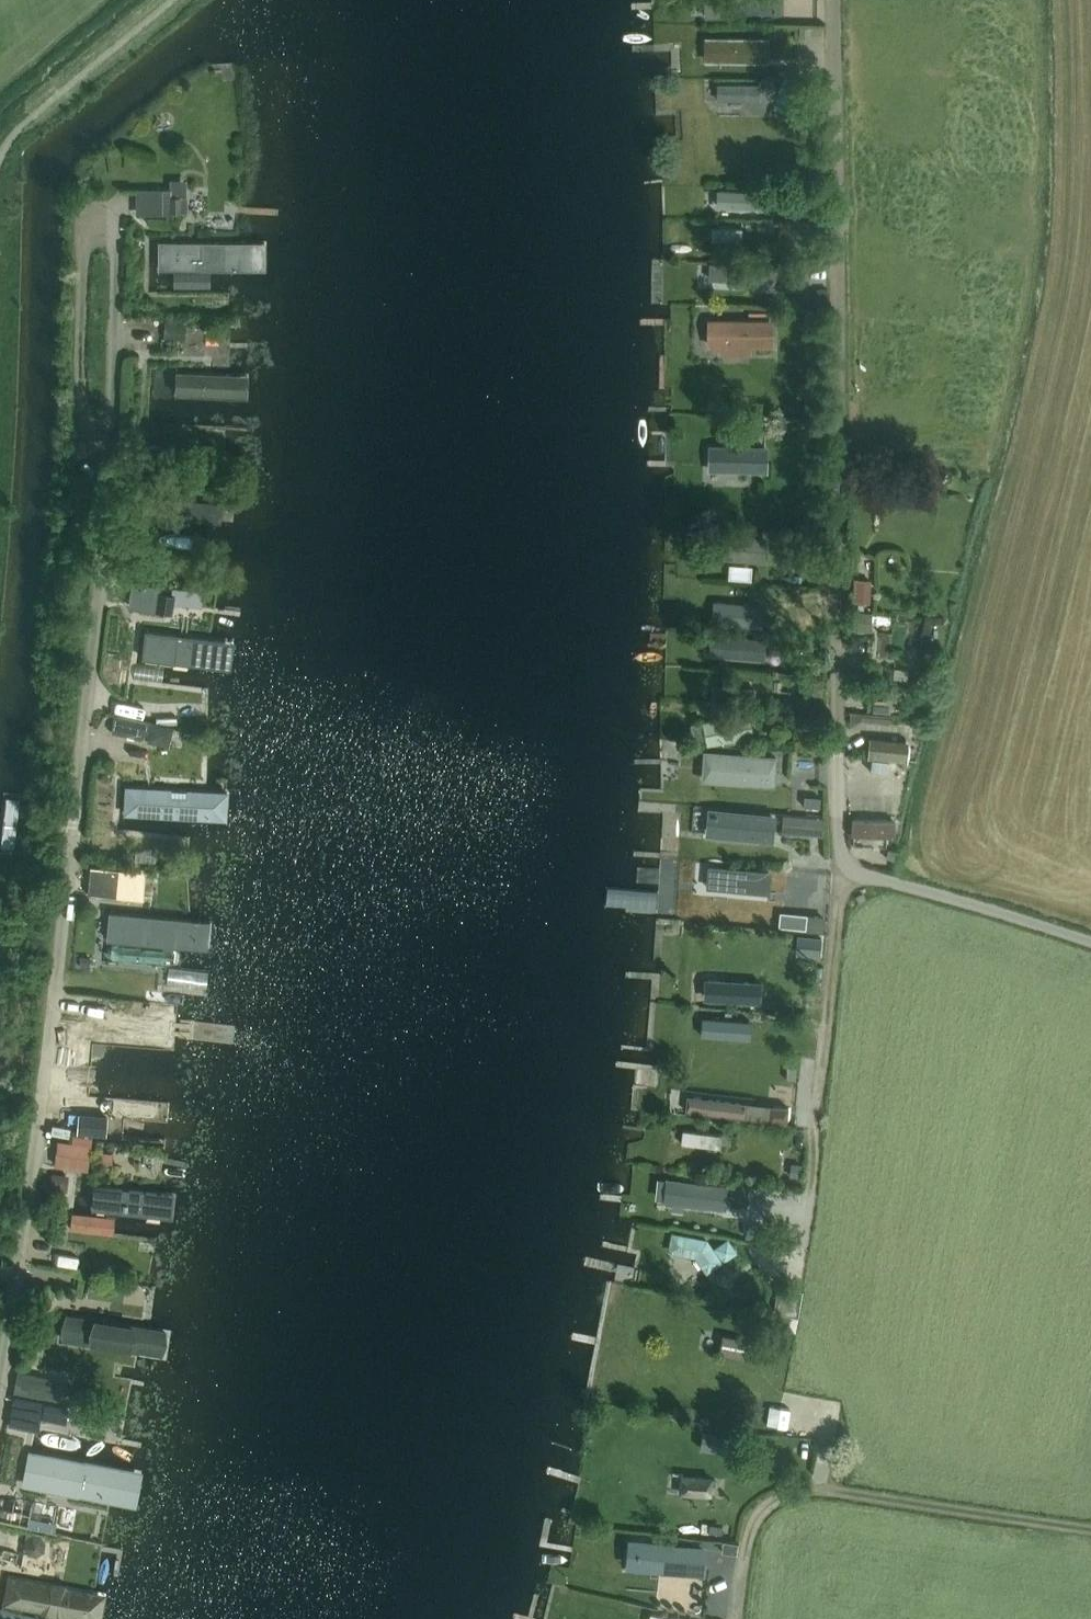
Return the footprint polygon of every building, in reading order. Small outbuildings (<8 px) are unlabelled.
[(736,15),(736,0),(717,0),(718,16),(736,15)] [(737,11),(762,10),(762,0),(736,0),(737,11)] [(704,65),(767,66),(767,42),(705,40),(704,65)] [(759,101),(759,85),(719,85),(719,101),(759,101)] [(135,216),(147,216),(174,216),(174,213),(188,213),(188,197),(187,197),(187,189),(135,189),(135,216)] [(807,204),(815,204),(816,191),(807,191),(807,204)] [(719,208),(761,209),(761,192),(719,192),(719,208)] [(741,229),(712,229),(712,242),(741,242),(741,229)] [(266,242),(159,241),(158,273),(265,274),(266,242)] [(752,265),(712,264),(711,264),(710,280),(752,281),(752,265)] [(771,323),(711,323),(708,323),(708,345),(772,344),(771,323)] [(249,375),(174,372),(173,400),(248,403),(249,375)] [(768,447),(708,446),(708,473),(767,473),(768,447)] [(151,519),(220,525),(222,503),(153,497),(151,519)] [(719,540),(716,542),(716,553),(718,555),(718,558),(764,561),(766,541),(719,537),(719,540)] [(131,582),(128,606),(127,609),(157,613),(157,612),(172,614),(174,598),(159,596),(161,587),(131,582)] [(714,603),(712,623),(760,627),(762,607),(714,603)] [(234,640),(146,629),(145,643),(142,662),(230,673),(234,640)] [(712,635),(710,655),(763,658),(765,639),(712,635)] [(814,661),(815,647),(801,646),(801,651),(806,652),(806,660),(814,661)] [(823,681),(814,680),(814,685),(818,685),(817,696),(822,697),(823,681)] [(867,702),(867,682),(848,683),(849,702),(867,702)] [(753,688),(714,685),(713,698),(752,702),(753,688)] [(871,714),(889,712),(888,697),(869,699),(871,714)] [(753,733),(749,714),(691,725),(694,741),(704,739),(706,746),(733,741),(733,742),(746,740),(745,734),(753,733)] [(169,747),(174,727),(151,722),(151,724),(114,716),(111,733),(146,741),(146,742),(169,747)] [(870,740),(868,758),(903,761),(907,757),(908,747),(905,743),(870,740)] [(774,779),(775,757),(717,753),(716,775),(774,779)] [(230,823),(231,791),(125,786),(124,817),(230,823)] [(820,798),(804,797),(803,807),(819,809),(820,798)] [(710,831),(773,836),(775,814),(712,809),(710,831)] [(783,816),(782,826),(823,829),(824,819),(783,816)] [(893,837),(893,821),(853,820),(853,836),(893,837)] [(150,871),(151,862),(135,860),(134,870),(150,871)] [(85,866),(88,888),(111,886),(108,864),(85,866)] [(716,868),(715,884),(756,888),(757,871),(716,868)] [(865,899),(863,893),(856,897),(859,902),(865,899)] [(212,922),(110,913),(107,943),(209,952),(212,922)] [(806,921),(806,932),(817,932),(818,922),(806,921)] [(742,985),(703,984),(702,999),(742,1001),(742,985)] [(700,1016),(699,1029),(739,1033),(741,1019),(700,1016)] [(177,1060),(158,1058),(97,1053),(95,1085),(174,1091),(177,1060)] [(689,1096),(688,1112),(768,1121),(769,1106),(689,1096)] [(787,1123),(788,1108),(769,1106),(768,1121),(787,1123)] [(683,1131),(682,1144),(720,1148),(721,1135),(683,1131)] [(57,1141),(54,1165),(54,1167),(88,1171),(91,1145),(57,1141)] [(63,1191),(64,1169),(48,1168),(47,1190),(63,1191)] [(672,1201),(725,1207),(727,1186),(701,1183),(674,1181),(672,1201)] [(175,1196),(94,1186),(91,1213),(172,1222),(175,1196)] [(699,1242),(674,1237),(671,1250),(697,1255),(707,1270),(718,1262),(708,1248),(699,1242)] [(727,1244),(718,1249),(724,1258),(732,1252),(727,1244)] [(171,1331),(135,1325),(65,1314),(60,1344),(132,1356),(167,1361),(171,1331)] [(722,1335),(718,1354),(745,1359),(748,1341),(722,1335)] [(115,1359),(114,1375),(131,1375),(132,1359),(115,1359)] [(68,1404),(72,1381),(17,1371),(13,1394),(68,1404)] [(60,1423),(63,1407),(39,1403),(36,1419),(60,1423)] [(132,1506),(137,1476),(33,1458),(28,1488),(132,1506)] [(710,1495),(711,1480),(682,1478),(681,1492),(710,1495)] [(625,1565),(638,1567),(701,1573),(704,1551),(640,1545),(627,1543),(625,1565)] [(108,1595),(8,1577),(2,1610),(54,1618),(103,1618),(108,1595)]
